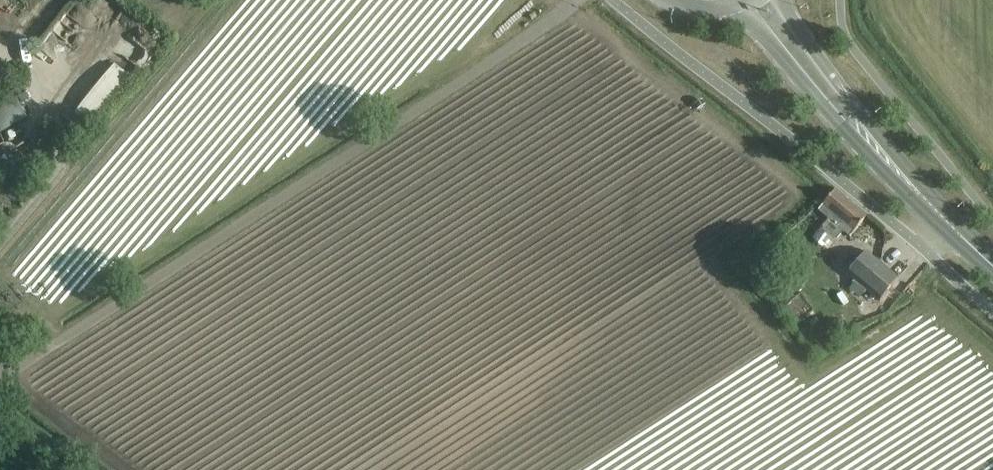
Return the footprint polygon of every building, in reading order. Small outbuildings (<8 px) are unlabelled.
[(72,112),(87,124),(128,75),(113,63),(72,112)] [(27,116),(16,98),(0,107),(0,132),(27,116)] [(30,122),(38,144),(48,141),(39,118),(30,122)] [(36,144),(19,127),(11,135),(28,153),(36,144)] [(836,242),(844,232),(851,237),(868,216),(836,190),(818,211),(829,220),(821,229),(836,242)] [(867,252),(854,267),(847,276),(880,303),(900,279),(867,252)] [(843,262),(837,269),(840,272),(846,265),(843,262)] [(836,277),(828,285),(834,291),(842,283),(836,277)]
